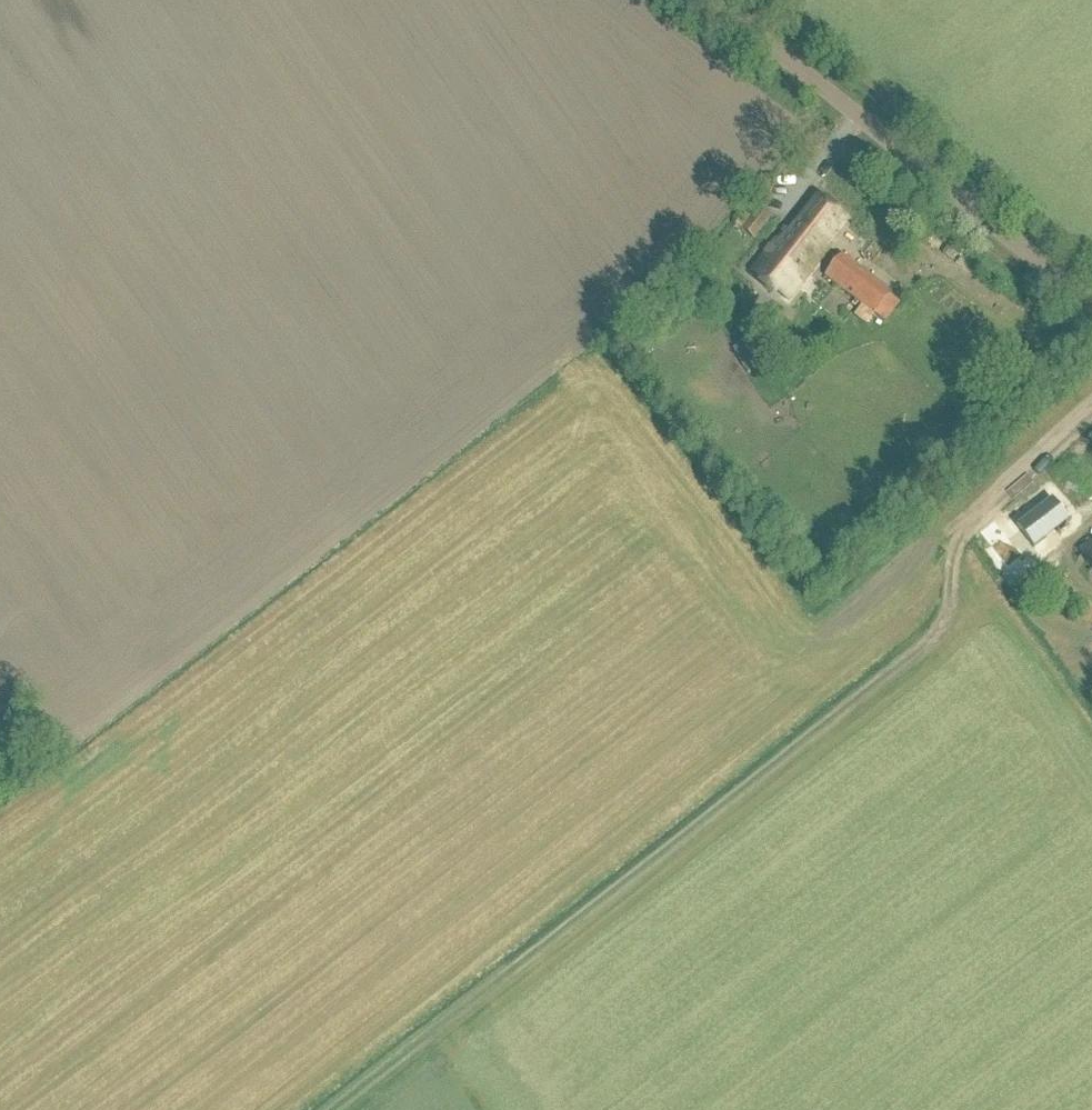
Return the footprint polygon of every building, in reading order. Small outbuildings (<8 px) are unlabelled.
[(822,246),(842,222),(815,201),(786,237),(781,233),(747,275),(784,305),(828,251),(822,246)] [(761,210),(743,232),(754,241),(772,219),(761,210)] [(874,318),(892,295),(842,255),(824,278),(874,318)] [(1075,549),(1091,570),(1091,536),(1075,549)] [(1026,585),(1015,594),(1022,604),(1033,595),(1026,585)]
